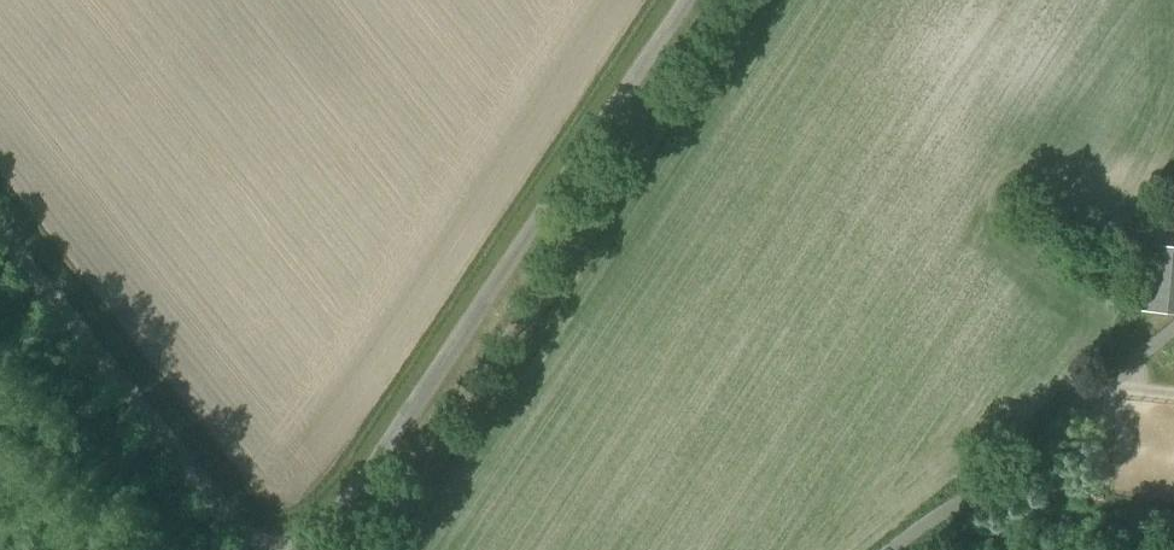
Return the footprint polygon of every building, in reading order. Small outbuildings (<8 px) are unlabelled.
[(1148,245),(1141,310),(1173,313),(1173,247),(1148,245)]
